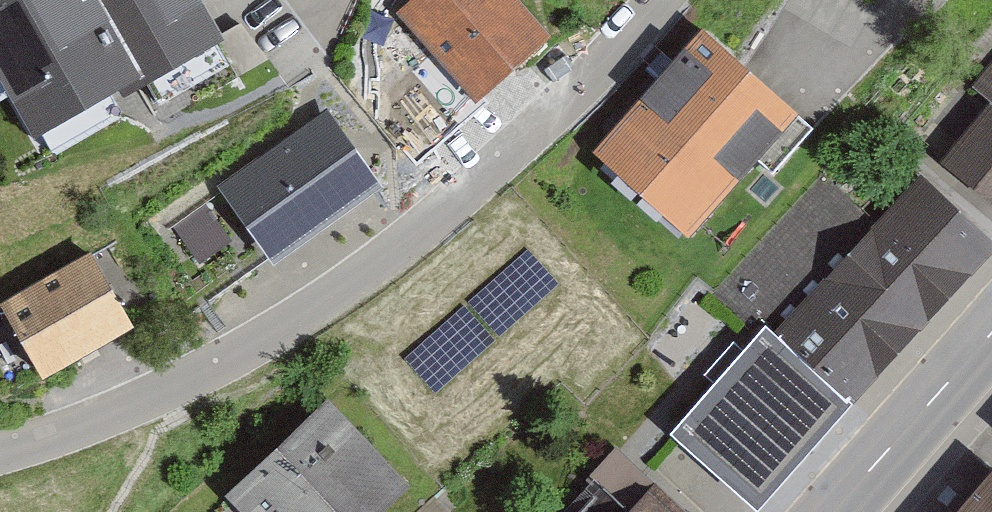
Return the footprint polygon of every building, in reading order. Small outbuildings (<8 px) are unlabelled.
[(37,122),(220,11),(214,0),(0,0),(0,61),(37,122)] [(553,29),(528,0),(401,0),(480,92),(553,29)] [(936,147),(991,197),(991,15),(954,57),(989,89),(936,147)] [(690,233),(803,102),(704,18),(591,148),(690,233)] [(327,105),(221,179),(271,250),(377,176),(327,105)] [(868,385),(991,251),(991,197),(936,147),(927,138),(777,302),(801,324),(868,385)] [(215,185),(185,210),(208,238),(239,214),(215,185)] [(84,237),(1,287),(51,369),(133,319),(84,237)] [(727,511),(736,511),(868,385),(801,324),(756,369),(723,336),(665,395),(711,440),(683,469),(727,511)] [(216,473),(253,511),(376,511),(405,486),(311,385),(216,473)] [(991,458),(950,511),(991,511),(991,458)] [(605,511),(693,511),(645,468),(605,511)] [(208,511),(242,511),(229,496),(208,511)]
